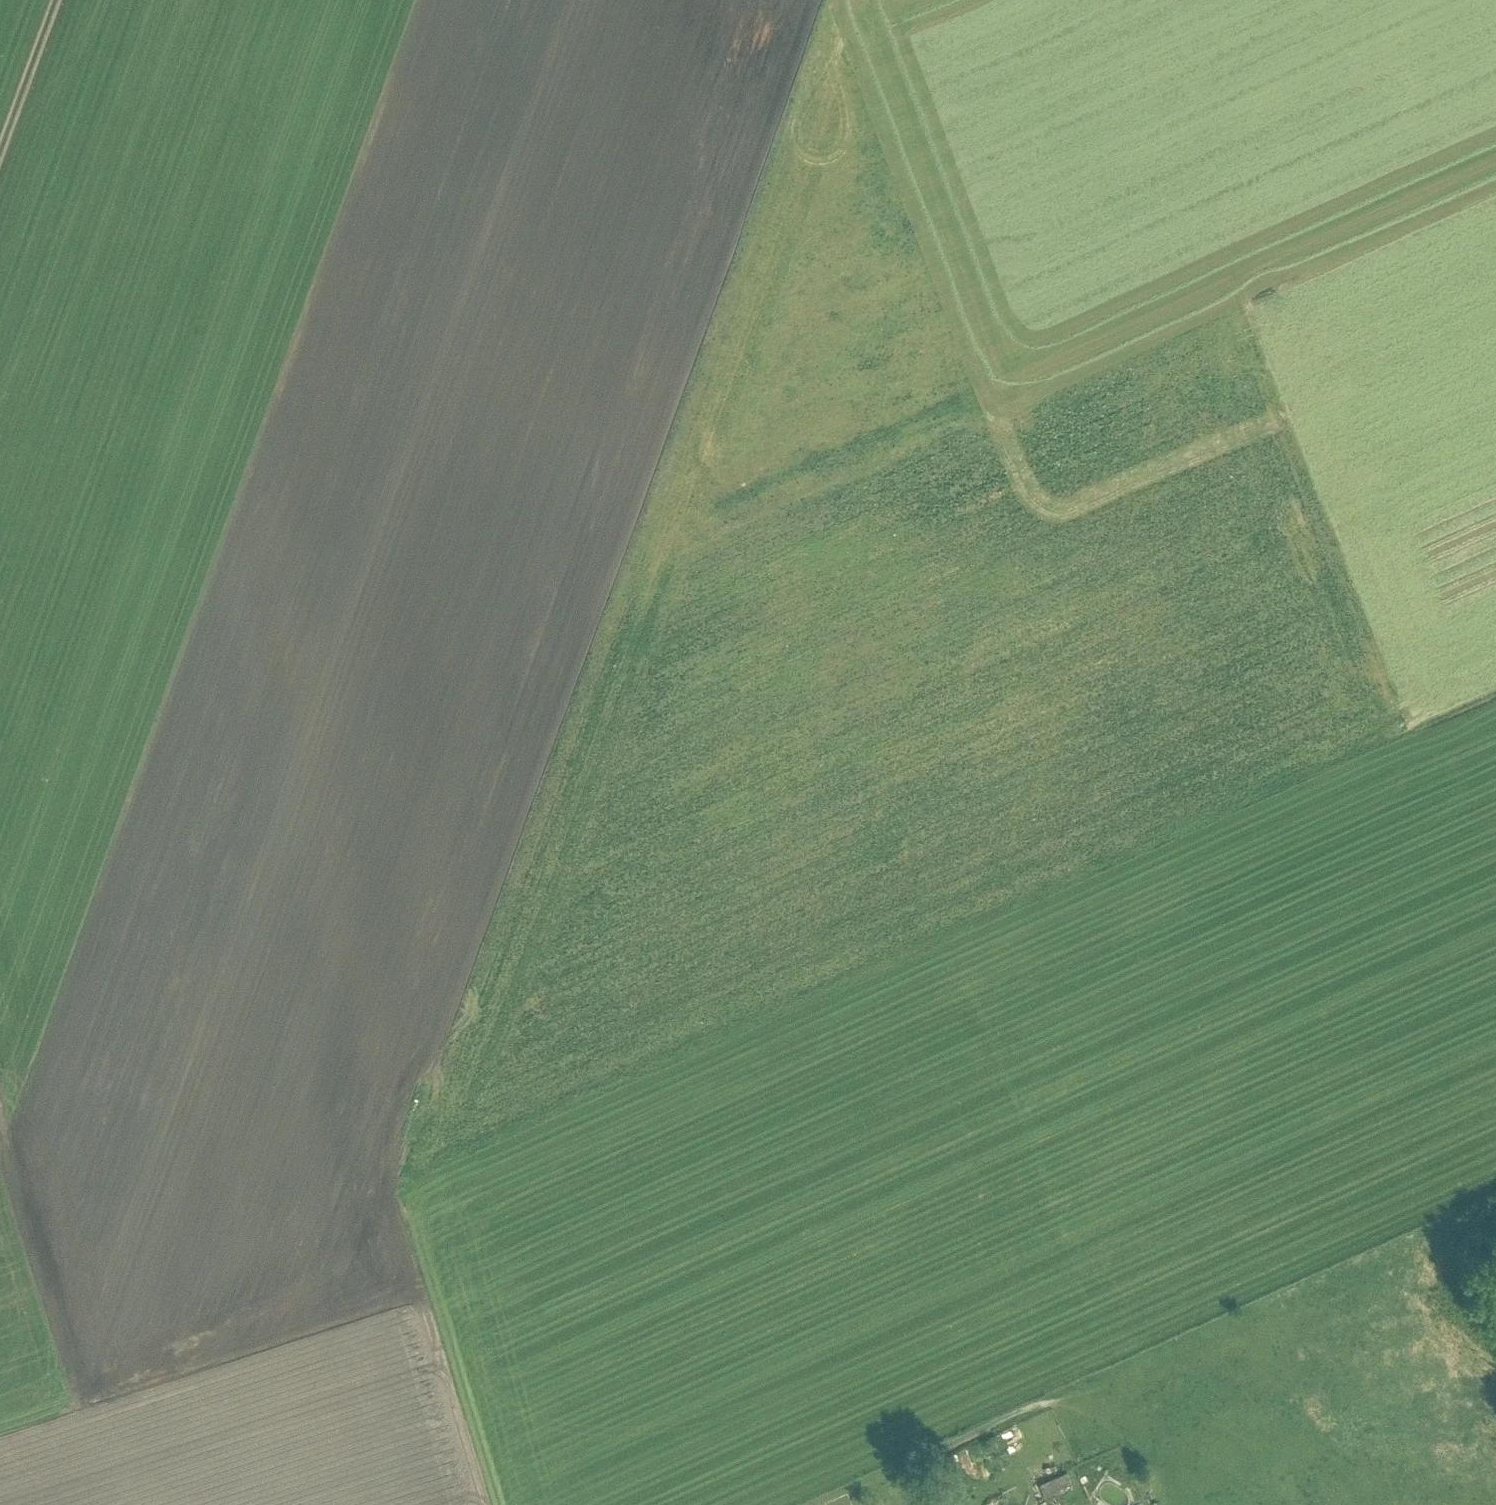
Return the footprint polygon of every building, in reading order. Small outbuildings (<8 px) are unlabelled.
[(1052,1504),(1064,1504),(1056,1487),(1074,1479),(1068,1467),(1041,1480),(1052,1504)]
